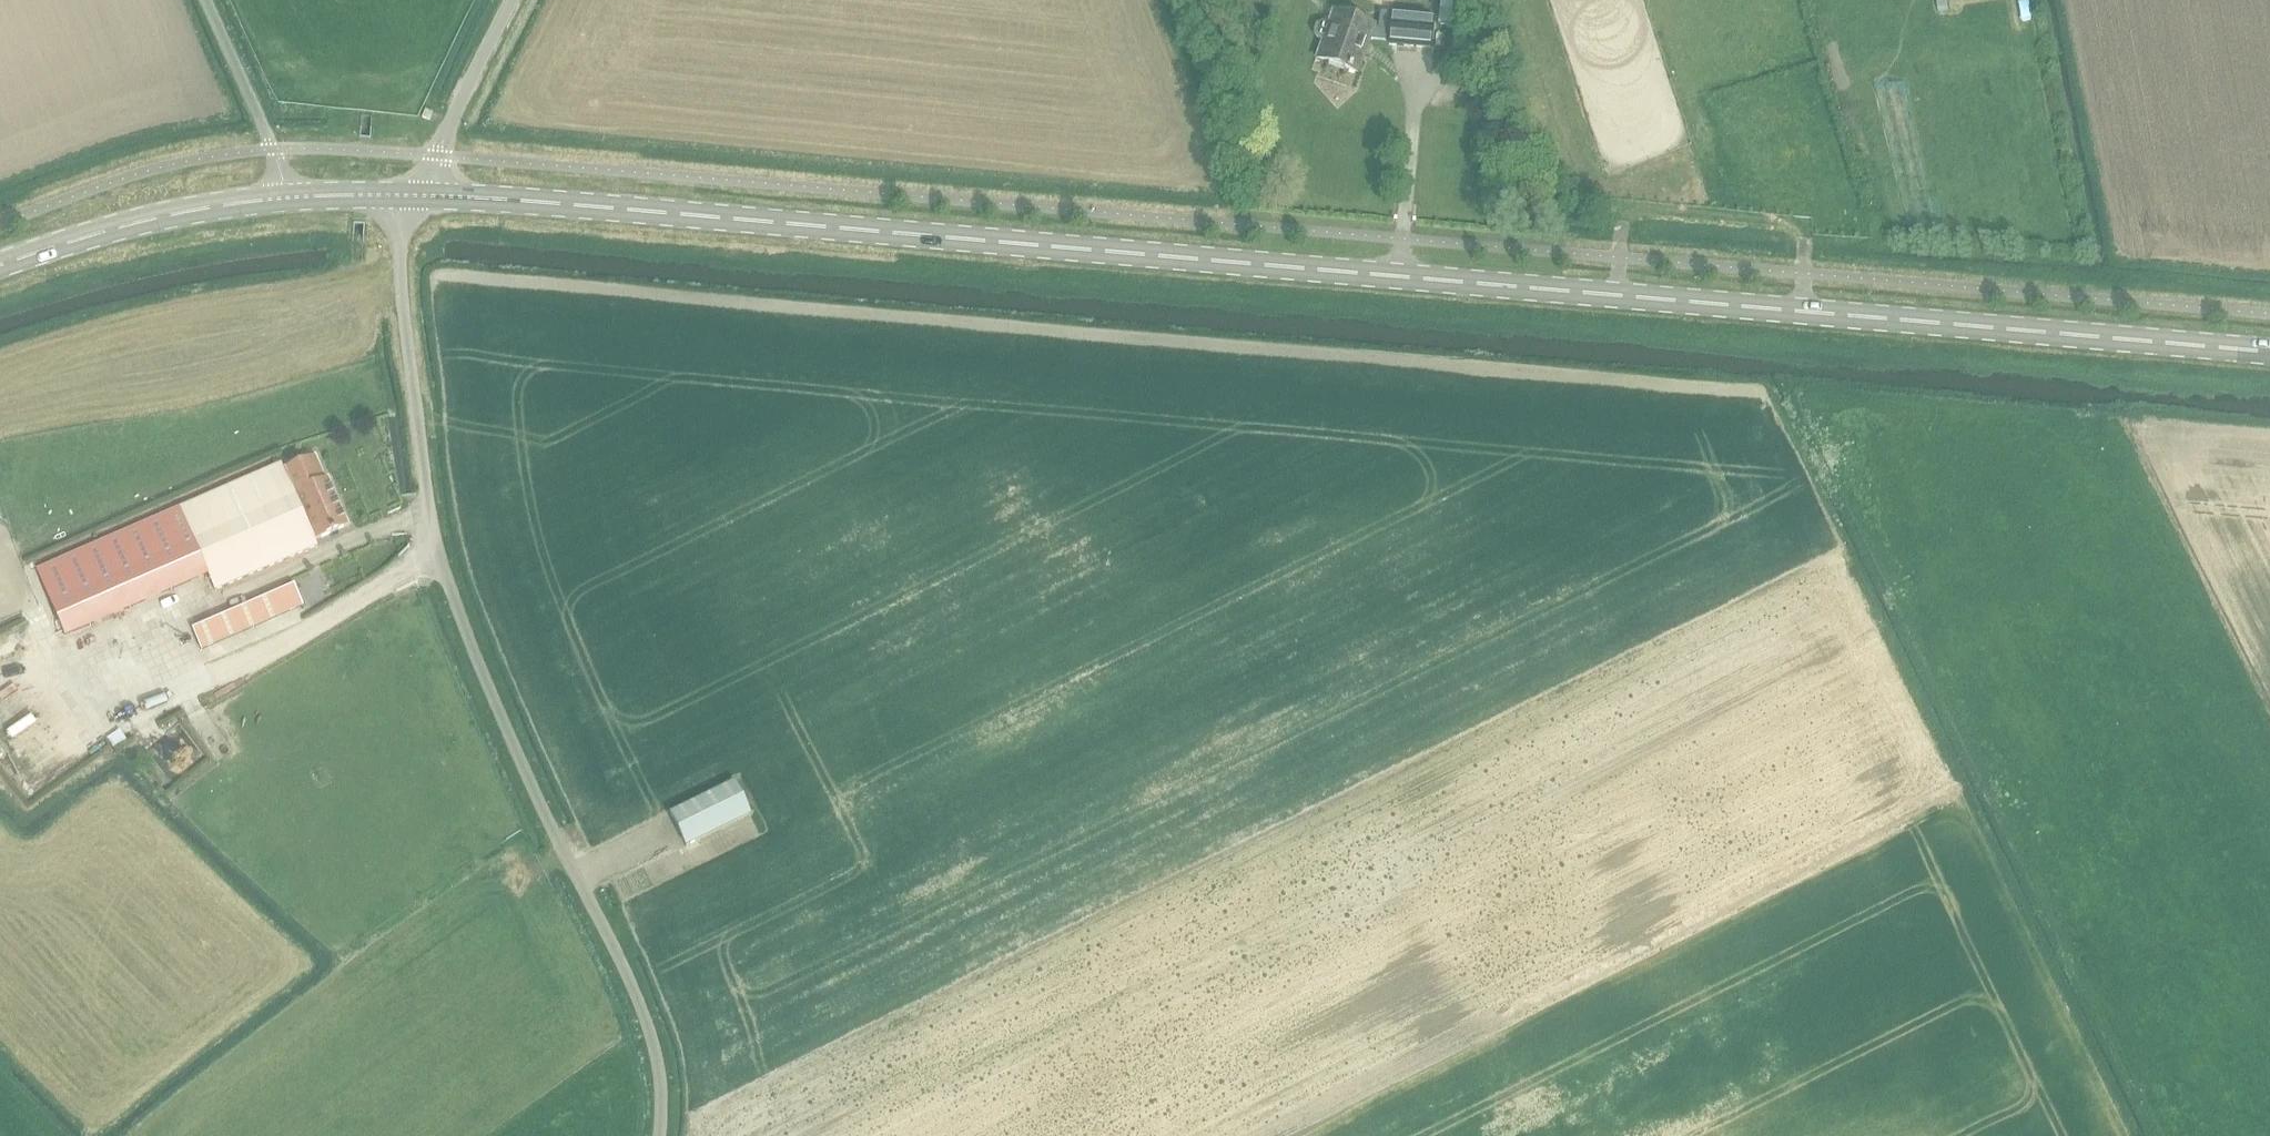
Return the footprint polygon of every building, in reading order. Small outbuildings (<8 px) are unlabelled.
[(1429,48),(1431,17),(1391,13),(1390,34),(1371,32),(1374,26),(1332,11),(1316,57),(1357,71),(1369,39),(1389,40),(1389,44),(1429,48)] [(347,526),(332,491),(327,479),(324,480),(314,456),(285,469),(297,496),(295,497),(281,463),(36,570),(42,584),(46,593),(49,600),(66,638),(208,576),(214,590),(317,546),(314,540),(347,526)] [(316,564),(298,570),(308,595),(325,588),(316,564)] [(291,584),(192,636),(203,657),(302,605),(291,584)] [(28,714),(16,702),(21,698),(10,686),(0,694),(0,720),(10,730),(28,714)] [(112,743),(126,733),(118,723),(105,732),(112,743)] [(686,845),(750,814),(734,782),(670,813),(686,845)]
